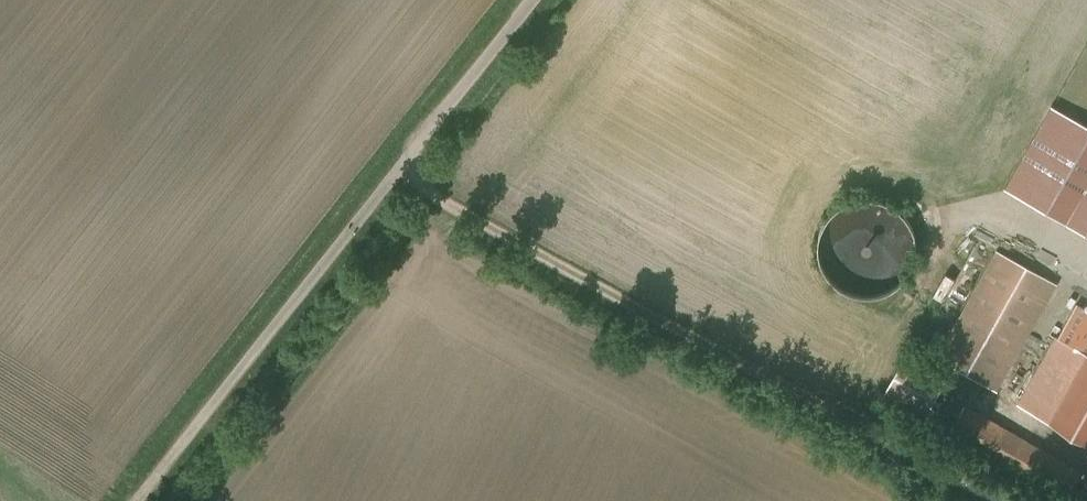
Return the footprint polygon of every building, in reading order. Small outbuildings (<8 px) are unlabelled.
[(1073,116),(1025,200),(1086,234),(1086,124),(1073,116)] [(847,201),(844,287),(874,288),(874,283),(907,284),(911,204),(847,201)] [(1056,282),(998,250),(937,357),(995,390),(1056,282)] [(1076,304),(1058,335),(1086,352),(1086,310),(1076,304)] [(1058,335),(1020,404),(1086,442),(1086,352),(1058,335)] [(946,379),(905,356),(883,394),(924,418),(946,379)] [(1081,471),(954,399),(939,426),(1066,498),(1081,471)]
